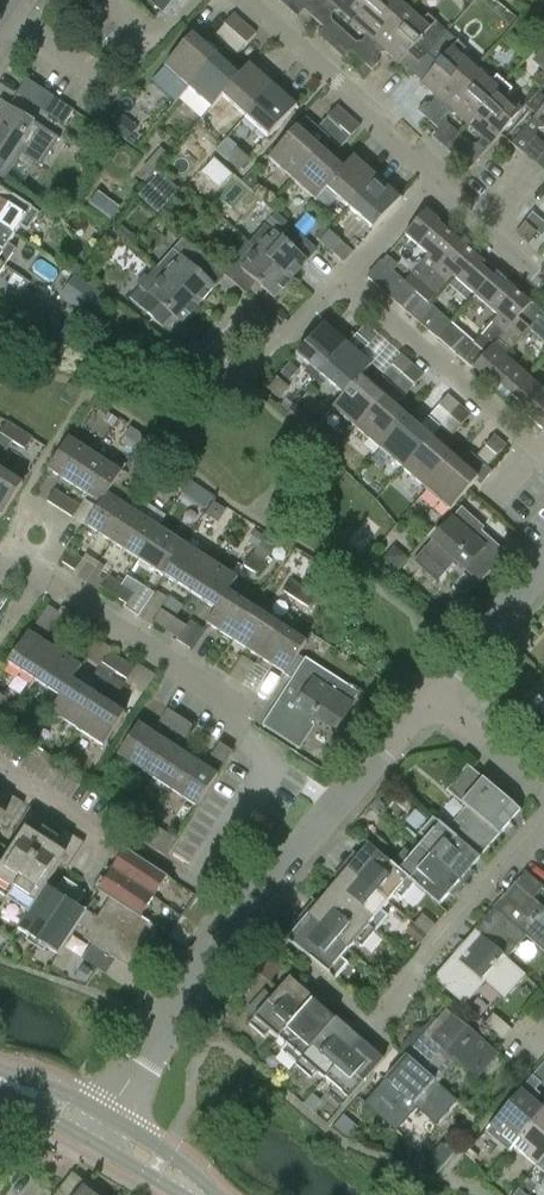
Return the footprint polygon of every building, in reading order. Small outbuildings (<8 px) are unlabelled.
[(162,12),(173,0),(148,0),(162,12)] [(303,9),(314,19),(332,0),(310,0),(303,9)] [(374,0),(332,0),(314,19),(326,29),(341,13),(353,24),(374,0)] [(353,24),(364,33),(349,50),(361,61),(406,9),(397,0),(374,0),(353,24)] [(410,75),(427,56),(447,33),(428,16),(425,19),(418,19),(406,9),(361,61),(372,71),(387,54),(410,75)] [(188,88),(216,57),(216,56),(224,47),(225,47),(245,24),(233,13),(214,36),(213,35),(204,46),(192,36),(164,67),(188,88)] [(256,34),(245,24),(225,47),(236,56),(256,34)] [(465,49),(447,33),(427,56),(437,64),(420,83),(432,94),(418,111),(429,121),(475,70),(462,58),(463,52),(465,49)] [(212,109),(222,98),(222,97),(240,77),(239,76),(216,57),(188,88),(212,109)] [(222,97),(222,98),(246,118),(274,86),(249,65),(239,76),(240,77),(222,97)] [(456,115),(468,125),(505,83),(497,77),(494,79),(487,80),(475,70),(429,121),(441,132),(456,115)] [(512,90),(505,83),(468,125),(479,135),(456,161),(468,171),(476,162),(522,111),(510,100),(509,94),(512,90)] [(274,86),(246,118),(269,138),(297,106),(274,86)] [(7,178),(22,155),(37,165),(42,168),(60,140),(0,101),(0,178),(5,181),(7,178)] [(50,117),(64,126),(73,111),(59,102),(50,117)] [(292,181),(321,149),(321,148),(328,139),(329,140),(349,116),(338,106),(318,128),(315,125),(311,130),(302,123),(269,160),(292,181)] [(512,144),(524,155),(543,132),(543,106),(512,144)] [(361,126),(349,116),(329,140),(340,149),(361,126)] [(239,171),(249,160),(237,149),(228,160),(239,171)] [(344,169),(343,168),(321,149),(292,181),(316,202),(327,190),(326,189),(344,169)] [(353,156),(343,168),(344,169),(326,189),(327,190),(350,210),(378,178),(353,156)] [(141,195),(161,213),(183,190),(163,172),(141,195)] [(378,178),(350,210),(373,230),(401,198),(378,178)] [(15,236),(21,227),(28,231),(39,214),(0,188),(0,226),(15,236)] [(402,310),(461,242),(425,211),(404,234),(428,255),(405,282),(381,262),(366,279),(378,289),(402,310)] [(249,242),(258,250),(291,279),(307,260),(288,244),(298,232),(275,212),(249,242)] [(525,223),(515,234),(527,244),(536,233),(525,223)] [(0,226),(0,263),(5,266),(16,249),(10,245),(15,236),(0,226)] [(183,238),(157,268),(198,304),(215,285),(196,269),(207,258),(183,238)] [(437,340),(452,323),(429,303),(453,276),(476,296),(496,273),(461,242),(402,310),(425,330),(437,340)] [(275,297),(291,279),(258,250),(242,269),(233,261),(223,272),(246,292),(256,281),(275,297)] [(181,322),(198,304),(157,268),(148,278),(144,274),(137,282),(140,285),(129,298),(153,319),(164,307),(181,322)] [(496,273),(476,296),(499,316),(475,344),(452,323),(437,340),(448,350),(472,371),(531,304),(496,273)] [(472,371),(507,401),(527,378),(505,358),(529,331),(540,341),(540,340),(543,343),(543,315),(531,304),(472,371)] [(319,377),(348,345),(324,324),(296,357),(319,377)] [(371,366),(348,345),(319,377),(342,397),(343,398),(361,377),(371,366)] [(393,388),(413,365),(401,354),(381,378),(393,388)] [(424,374),(413,365),(393,388),(403,397),(424,374)] [(343,398),(342,397),(332,409),(356,430),(384,397),(393,388),(381,378),(368,383),(361,377),(343,398)] [(279,399),(288,388),(277,378),(267,389),(279,399)] [(527,378),(507,401),(542,432),(543,430),(543,393),(527,378)] [(69,386),(60,399),(70,405),(78,392),(69,386)] [(440,428),(460,405),(448,395),(428,418),(440,428)] [(356,430),(380,450),(408,418),(384,397),(356,430)] [(471,415),(460,405),(440,428),(451,438),(471,415)] [(408,418),(380,450),(403,471),(431,438),(408,418)] [(20,429),(7,421),(0,432),(0,434),(12,442),(20,429)] [(20,429),(12,442),(24,450),(32,437),(20,429)] [(462,465),(454,458),(426,490),(450,511),(476,482),(481,486),(493,472),(487,467),(506,445),(495,435),(480,452),(476,448),(462,465)] [(48,471),(74,488),(96,455),(70,438),(48,471)] [(454,458),(431,438),(403,471),(426,490),(454,458)] [(74,488),(100,504),(101,505),(108,494),(122,472),(96,455),(74,488)] [(1,517),(22,484),(0,470),(0,516),(1,517)] [(60,510),(68,498),(55,490),(47,502),(60,510)] [(85,527),(112,544),(134,511),(108,494),(101,505),(100,504),(85,527)] [(68,498),(60,510),(72,518),(80,506),(68,498)] [(455,562),(480,584),(507,554),(471,523),(474,519),(461,508),(414,562),(437,583),(455,562)] [(159,527),(134,511),(112,544),(138,560),(159,527)] [(138,560),(164,577),(185,544),(159,527),(138,560)] [(211,561),(185,544),(164,577),(189,594),(211,561)] [(75,571),(83,559),(68,550),(60,562),(75,571)] [(244,567),(257,575),(265,563),(252,555),(244,567)] [(237,578),(211,561),(189,594),(215,610),(216,611),(228,592),(237,578)] [(114,597),(122,584),(110,576),(102,589),(114,597)] [(296,600),(304,588),(291,580),(283,592),(296,600)] [(134,592),(122,584),(114,597),(127,605),(134,592)] [(317,596),(304,588),(296,600),(309,608),(317,596)] [(254,609),(228,592),(216,611),(215,610),(206,625),(232,642),(254,609)] [(165,631),(182,606),(170,598),(153,623),(165,631)] [(182,606),(165,631),(178,639),(186,627),(174,619),(182,606)] [(254,609),(232,642),(258,658),(280,626),(254,609)] [(306,643),(280,626),(258,658),(285,676),(306,643)] [(34,681),(56,649),(29,632),(8,664),(34,681)] [(82,667),(56,649),(34,681),(60,698),(61,699),(73,681),(82,667)] [(106,684),(114,673),(123,660),(110,652),(93,676),(106,684)] [(245,655),(232,674),(258,691),(271,671),(245,655)] [(287,699),(269,728),(263,724),(262,726),(300,750),(320,718),(336,729),(359,693),(305,659),(281,696),(287,699)] [(123,660),(114,673),(126,681),(135,667),(123,660)] [(99,697),(73,681),(61,699),(60,698),(51,712),(77,729),(99,697)] [(125,714),(99,697),(77,729),(104,747),(125,714)] [(172,730),(180,718),(167,710),(159,722),(172,730)] [(180,718),(172,730),(184,739),(193,726),(180,718)] [(144,772),(165,740),(139,724),(118,755),(144,772)] [(191,757),(165,740),(144,772),(170,789),(191,757)] [(211,756),(225,764),(233,753),(219,744),(211,756)] [(191,757),(170,789),(197,807),(219,774),(191,757)] [(465,809),(447,831),(479,858),(519,811),(467,767),(445,792),(465,809)] [(0,797),(0,816),(2,817),(15,797),(5,790),(0,797)] [(15,797),(2,817),(12,824),(25,804),(15,797)] [(17,827),(27,833),(40,813),(30,807),(17,827)] [(40,813),(27,833),(38,840),(44,830),(51,820),(40,813)] [(4,828),(10,827),(12,824),(2,817),(0,816),(0,826),(4,828)] [(425,841),(419,848),(459,882),(479,858),(447,831),(433,820),(419,836),(425,841)] [(10,852),(11,852),(0,869),(0,908),(21,922),(45,886),(60,864),(64,867),(69,866),(71,862),(61,855),(51,849),(57,839),(44,830),(38,840),(27,833),(17,827),(15,830),(16,836),(19,838),(10,852)] [(64,829),(57,839),(51,849),(61,855),(74,835),(64,829)] [(74,835),(61,855),(71,862),(84,842),(74,835)] [(11,852),(10,852),(0,845),(0,869),(11,852)] [(117,861),(110,870),(154,898),(168,877),(120,846),(113,858),(117,861)] [(415,885),(394,867),(369,846),(357,860),(369,870),(360,881),(388,905),(396,895),(402,900),(415,885)] [(405,853),(394,867),(415,885),(439,906),(450,893),(459,882),(419,848),(411,858),(405,853)] [(109,897),(142,917),(154,898),(110,870),(104,880),(100,877),(93,888),(99,892),(108,898),(109,897)] [(507,959),(526,937),(543,952),(543,909),(532,899),(542,887),(524,872),(473,932),(507,959)] [(18,928),(38,941),(74,885),(63,878),(54,892),(45,886),(21,922),(18,928)] [(381,913),(388,905),(360,881),(351,892),(339,882),(329,893),(375,933),(387,918),(381,913)] [(78,925),(85,912),(76,906),(85,892),(74,885),(38,941),(59,955),(78,925)] [(99,892),(85,912),(78,925),(93,935),(89,942),(131,969),(158,928),(142,917),(109,897),(108,898),(99,892)] [(329,918),(320,928),(348,952),(356,942),(362,948),(375,933),(329,893),(317,908),(329,918)] [(181,916),(197,926),(203,918),(187,908),(181,916)] [(414,924),(427,935),(435,925),(422,914),(414,924)] [(192,935),(197,926),(181,916),(176,925),(192,935)] [(348,952),(320,928),(311,940),(298,929),(288,941),(335,980),(348,965),(341,960),(348,952)] [(527,976),(507,959),(473,932),(433,979),(466,1008),(485,985),(505,1002),(527,976)] [(277,1039),(312,998),(302,989),(289,978),(249,1025),(264,1038),(269,1032),(277,1039)] [(324,1009),(312,998),(277,1039),(285,1045),(280,1052),(296,1065),(336,1019),(324,1009)] [(404,1057),(439,1086),(458,1064),(478,1080),(500,1055),(445,1009),(404,1057)] [(512,1029),(493,1013),(484,1023),(503,1039),(512,1029)] [(315,1072),(325,1080),(360,1039),(336,1019),(296,1065),(310,1078),(315,1072)] [(360,1039),(325,1080),(332,1086),(327,1093),(343,1107),(380,1062),(382,1059),(360,1039)] [(459,1103),(439,1086),(404,1057),(364,1104),(399,1134),(418,1111),(437,1128),(459,1103)] [(532,1076),(540,1083),(543,1079),(543,1062),(532,1076)] [(543,1110),(543,1109),(521,1089),(486,1130),(509,1151),(543,1110)] [(509,1151),(533,1171),(543,1159),(543,1110),(509,1151)] [(543,1180),(543,1159),(533,1171),(543,1180)]
